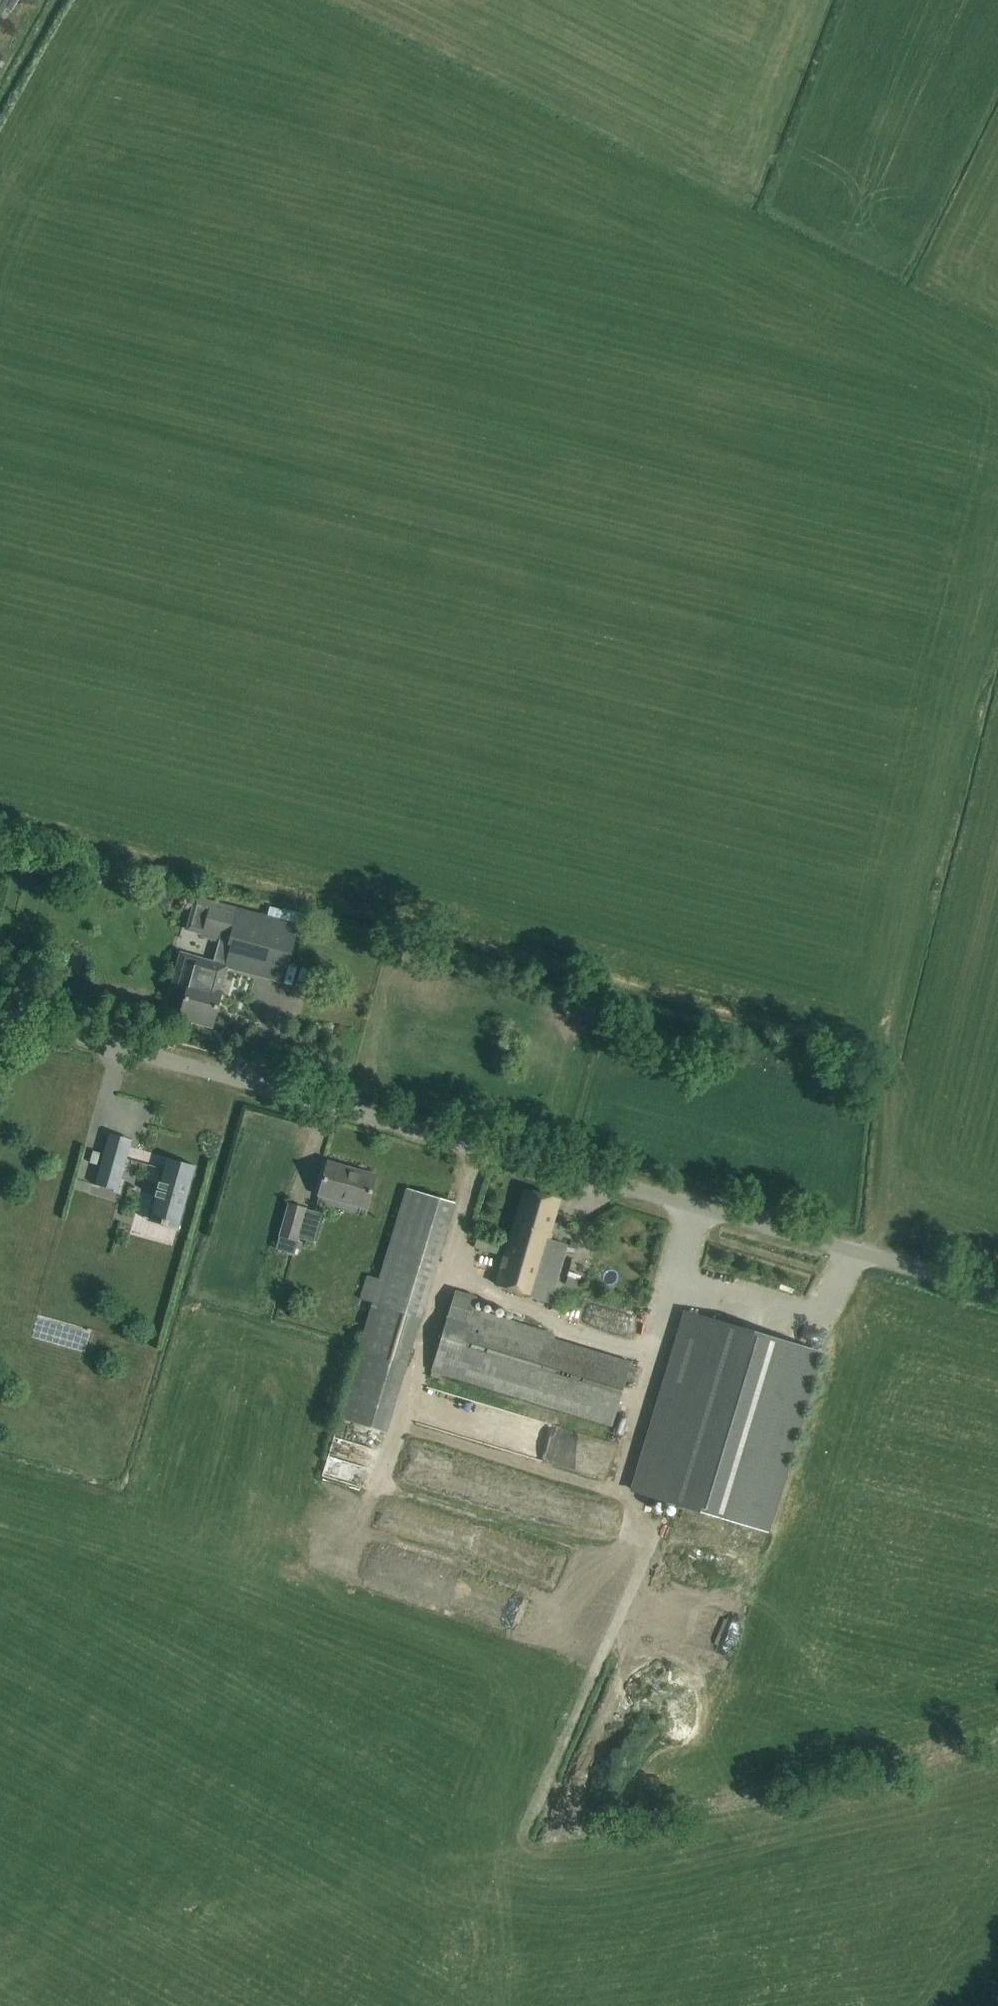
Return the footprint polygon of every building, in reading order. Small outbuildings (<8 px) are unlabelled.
[(6,22),(12,13),(17,16),(26,0),(0,0),(0,18),(6,22)] [(181,954),(171,989),(187,994),(181,1017),(198,1022),(199,1019),(213,1022),(221,993),(220,993),(227,967),(283,983),(302,915),(283,910),(280,920),(211,901),(202,936),(219,941),(213,963),(181,954)] [(105,1153),(95,1184),(118,1191),(127,1159),(105,1153)] [(167,1158),(149,1221),(178,1229),(196,1166),(167,1158)] [(328,1163),(323,1182),(320,1194),(366,1207),(373,1179),(347,1172),(348,1169),(328,1163)] [(567,1245),(548,1240),(560,1200),(525,1190),(497,1286),(529,1296),(529,1298),(550,1304),(567,1245)] [(372,1303),(357,1353),(336,1419),(385,1434),(456,1205),(410,1191),(382,1280),(367,1275),(359,1299),(372,1303)] [(289,1204),(277,1249),(293,1254),(306,1209),(289,1204)] [(485,1237),(477,1235),(474,1247),(482,1249),(485,1237)] [(456,1290),(432,1374),(611,1428),(631,1362),(556,1339),(558,1333),(473,1309),(477,1296),(456,1290)] [(634,1490),(766,1530),(820,1353),(687,1313),(634,1490)]
